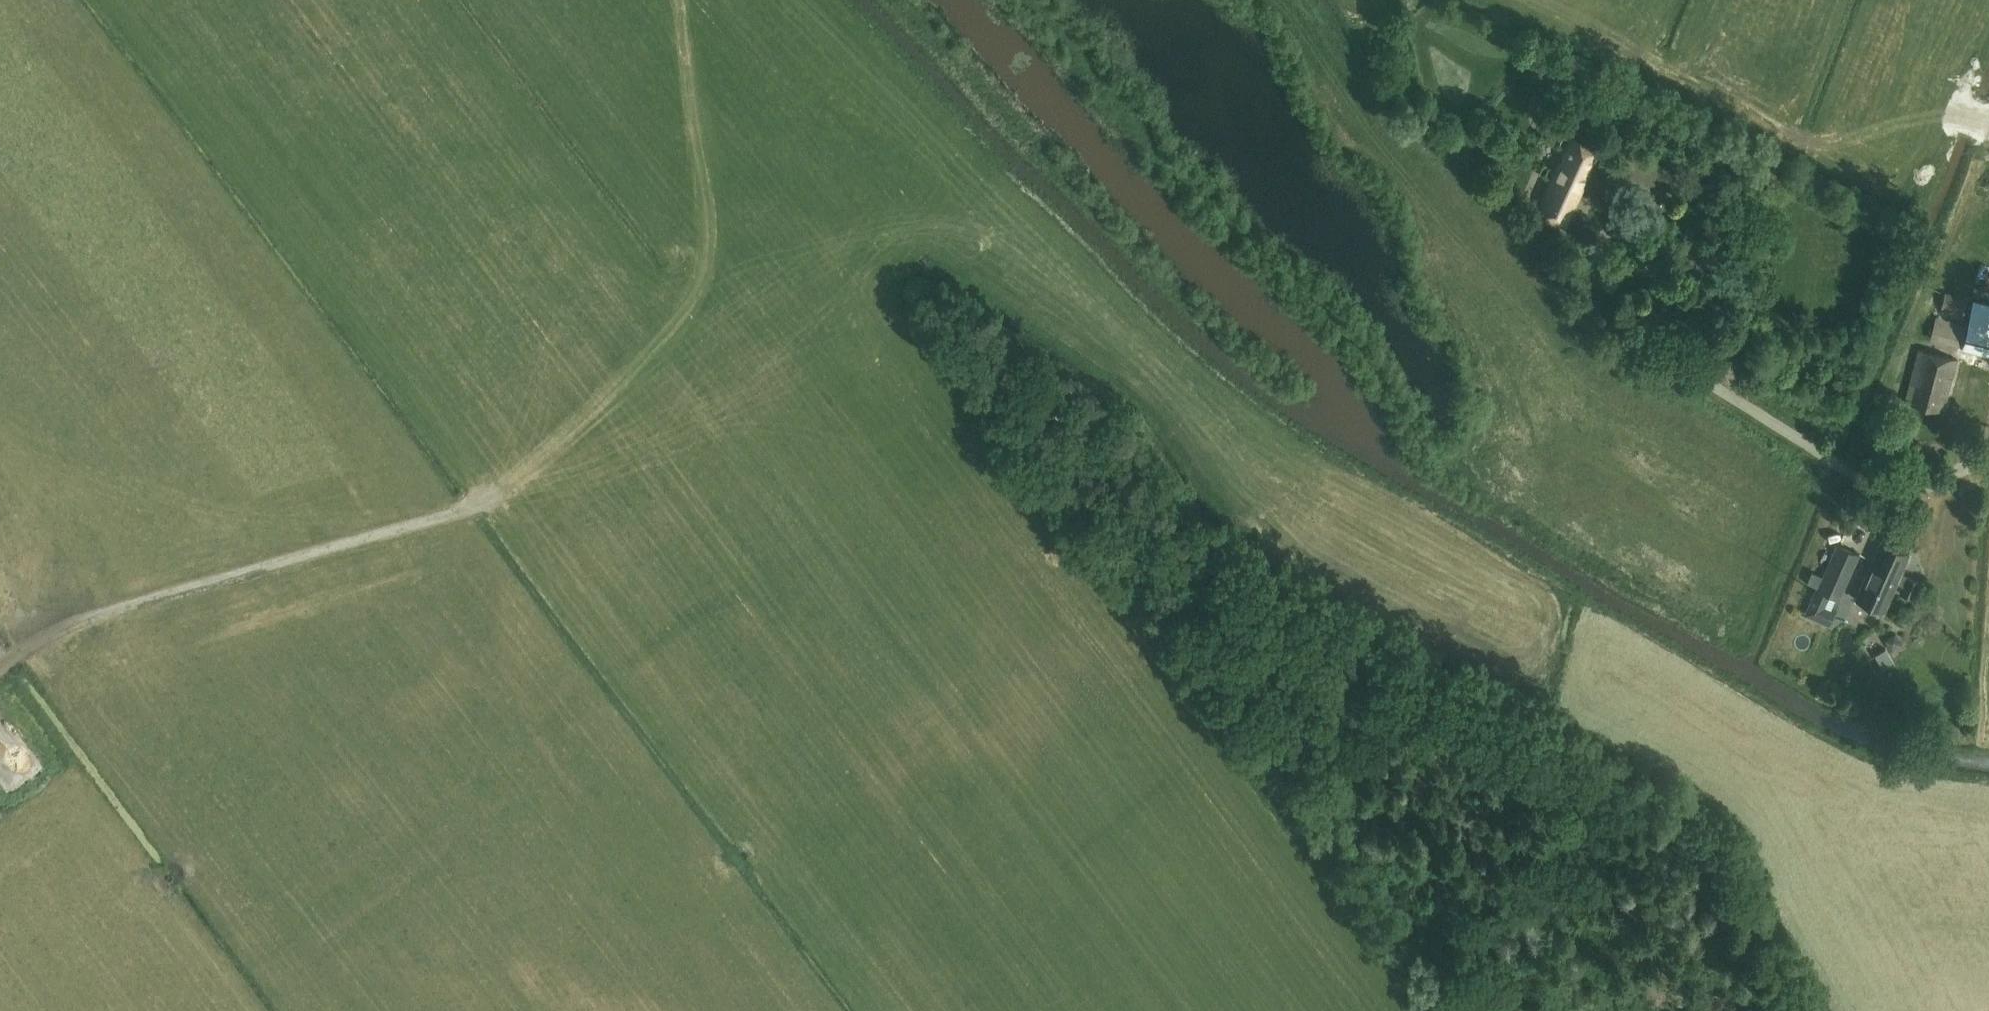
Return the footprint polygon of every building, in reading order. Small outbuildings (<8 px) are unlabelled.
[(1566,224),(1592,164),(1599,148),(1572,136),(1539,212),(1566,224)] [(1638,197),(1644,185),(1648,176),(1625,166),(1620,163),(1610,184),(1638,197)] [(1965,296),(1945,291),(1941,307),(1961,313),(1965,296)] [(1963,347),(1962,349),(1988,355),(1988,305),(1974,302),(1968,325),(1936,317),(1931,339),(1963,347)] [(1904,402),(1943,412),(1957,360),(1919,349),(1904,402)] [(1810,600),(1824,606),(1829,594),(1839,598),(1859,553),(1837,543),(1818,586),(1817,586),(1810,600)] [(1901,593),(1912,598),(1919,583),(1898,574),(1907,555),(1881,543),(1855,599),(1881,610),(1884,604),(1895,581),(1904,585),(1901,593)]
